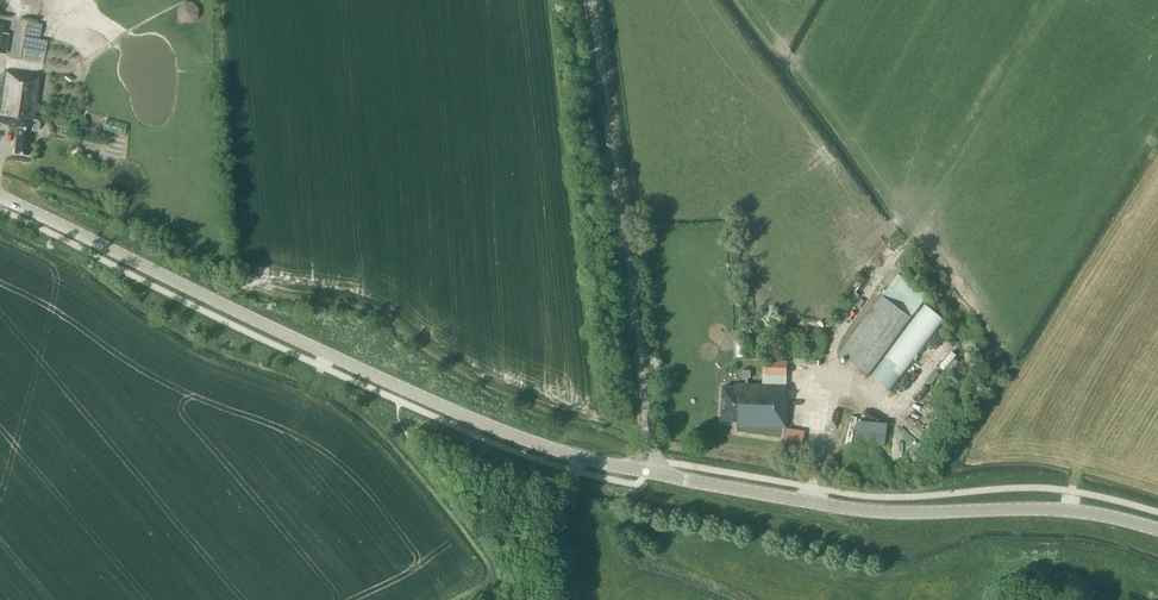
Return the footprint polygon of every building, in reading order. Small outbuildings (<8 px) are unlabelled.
[(179,23),(199,24),(200,4),(180,3),(179,23)] [(1,44),(8,45),(10,34),(3,33),(5,25),(0,24),(0,49),(1,44)] [(47,41),(23,36),(21,49),(45,53),(47,41)] [(33,119),(39,76),(6,71),(0,108),(0,124),(8,125),(8,127),(18,128),(14,154),(27,156),(31,132),(35,132),(39,129),(40,124),(37,120),(33,119)] [(107,119),(105,131),(127,135),(129,123),(107,119)] [(927,296),(898,274),(839,353),(868,375),(927,296)] [(944,320),(923,304),(869,375),(890,391),(944,320)] [(844,312),(835,309),(831,321),(840,324),(844,312)] [(786,385),(787,363),(790,363),(790,354),(764,353),(763,360),(762,384),(746,384),(734,384),(734,387),(723,387),(722,400),(721,408),(722,408),(721,421),(736,422),(736,426),(787,428),(788,398),(786,398),(786,385)] [(742,370),(742,378),(751,378),(751,370),(742,370)] [(888,446),(890,426),(858,424),(857,444),(888,446)]
